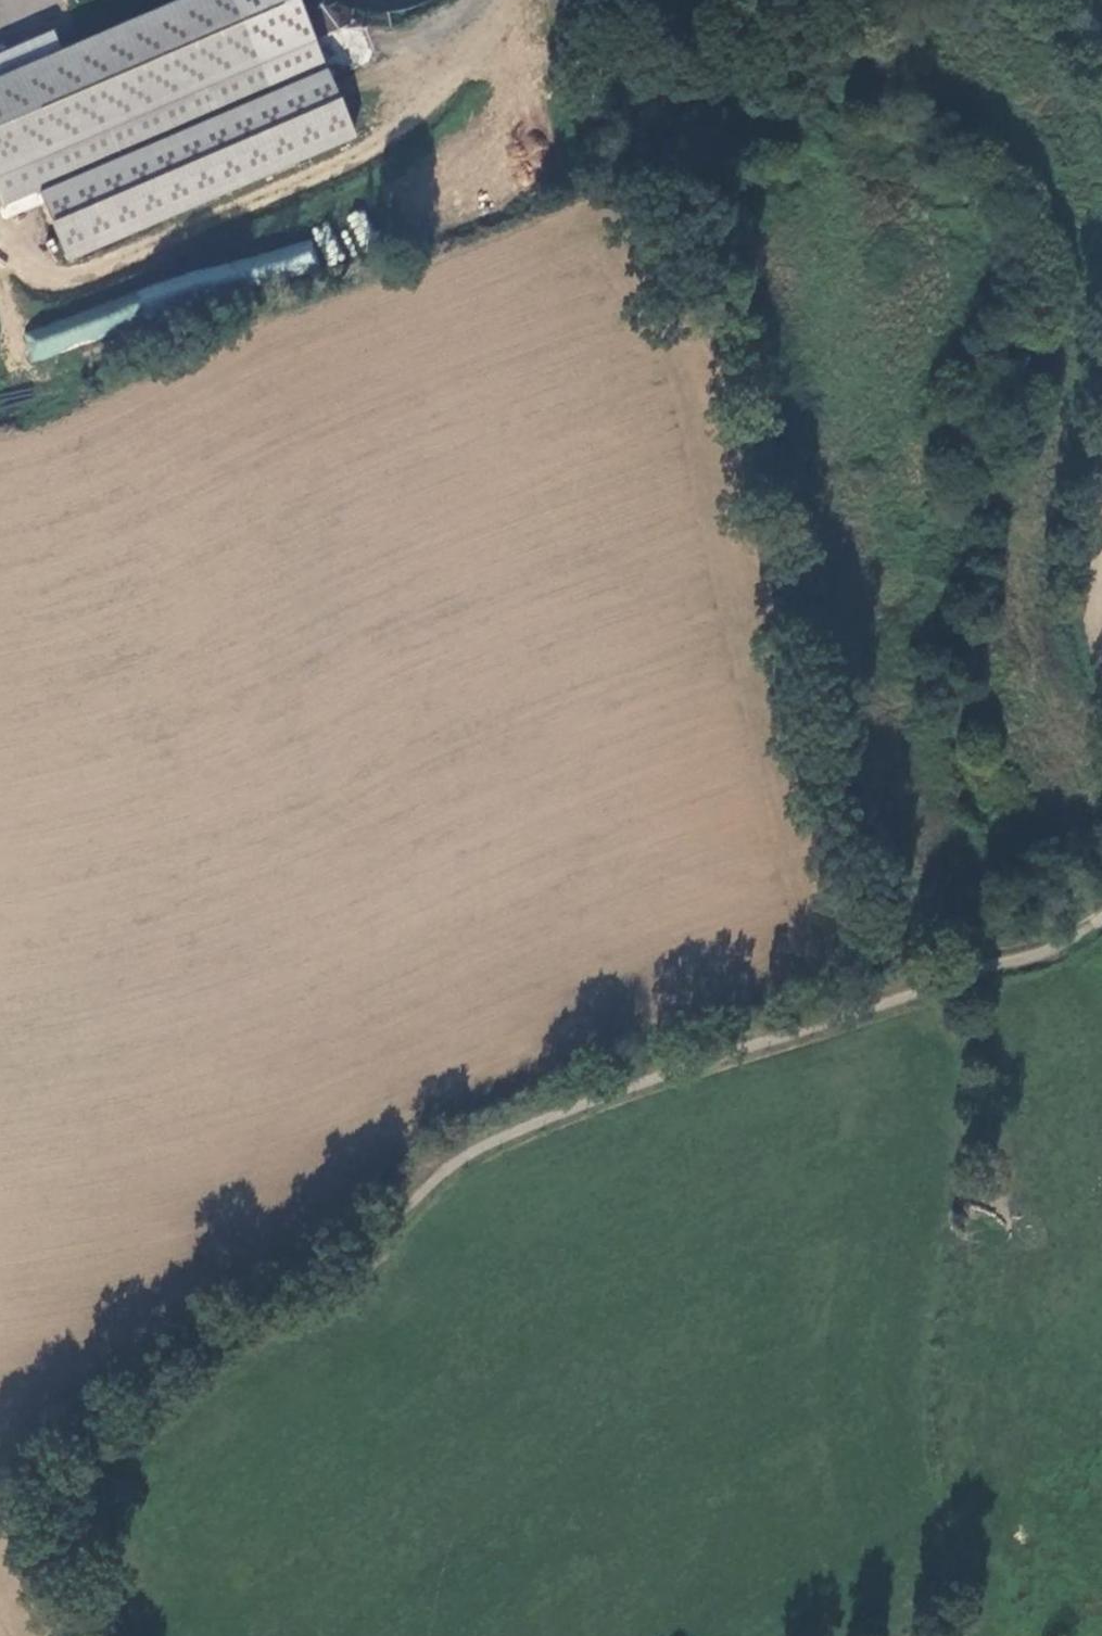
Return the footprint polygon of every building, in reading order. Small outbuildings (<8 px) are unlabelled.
[(273,96),(232,0),(202,0),(0,86),(0,206),(2,212),(273,96)] [(192,277),(22,321),(31,354),(319,280),(306,227),(216,250),(212,236),(183,243),(192,277)]
